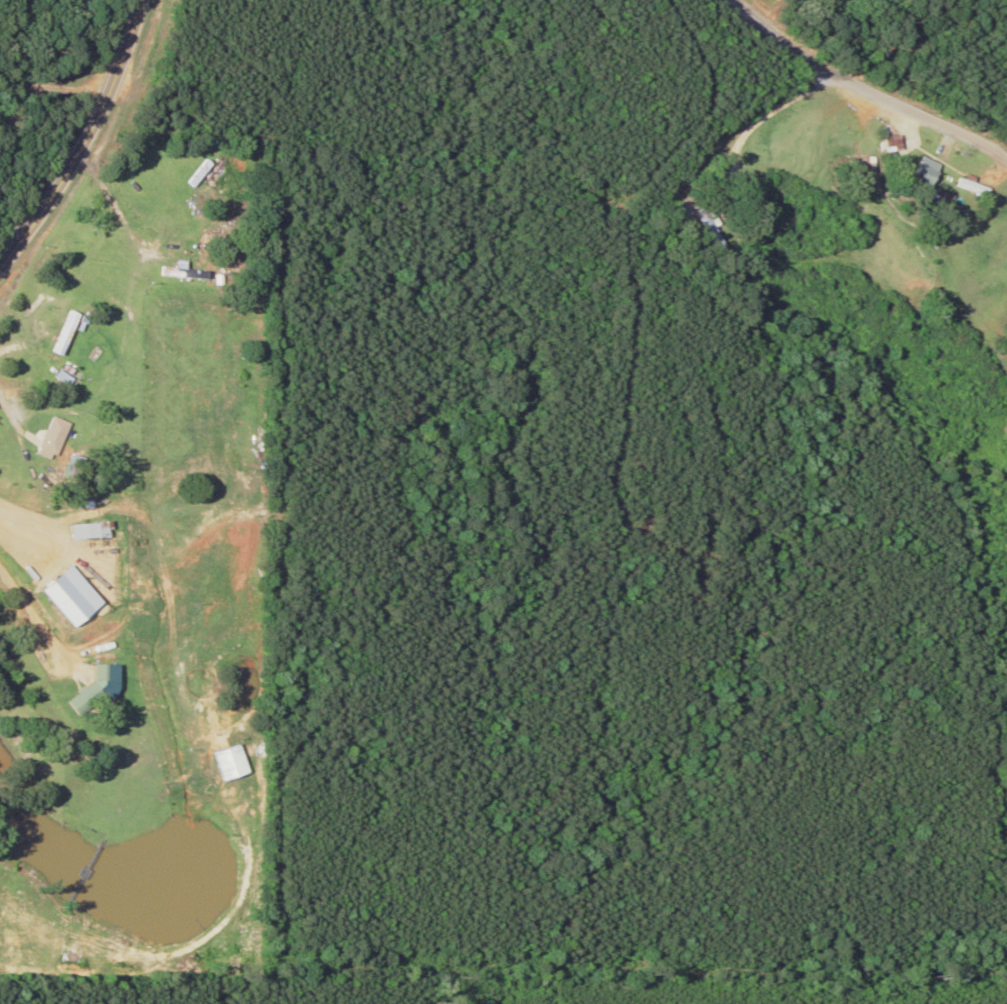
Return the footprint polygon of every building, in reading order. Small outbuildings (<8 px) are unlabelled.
[(877,150),(887,150),(886,137),(876,137),(877,150)] [(929,164),(911,155),(898,181),(916,190),(929,164)] [(848,174),(868,173),(868,157),(848,157),(848,174)] [(981,188),(948,179),(946,187),(979,196),(981,188)] [(62,345),(73,318),(61,313),(50,341),(62,345)] [(45,461),(62,424),(44,416),(28,453),(45,461)] [(103,573),(103,523),(79,523),(79,546),(72,546),(72,565),(78,565),(78,573),(103,573)] [(95,589),(89,593),(80,579),(48,600),(59,617),(82,602),(95,621),(109,612),(95,589)] [(113,659),(95,659),(95,685),(79,685),(79,699),(70,699),(70,703),(112,704),(113,659)]
